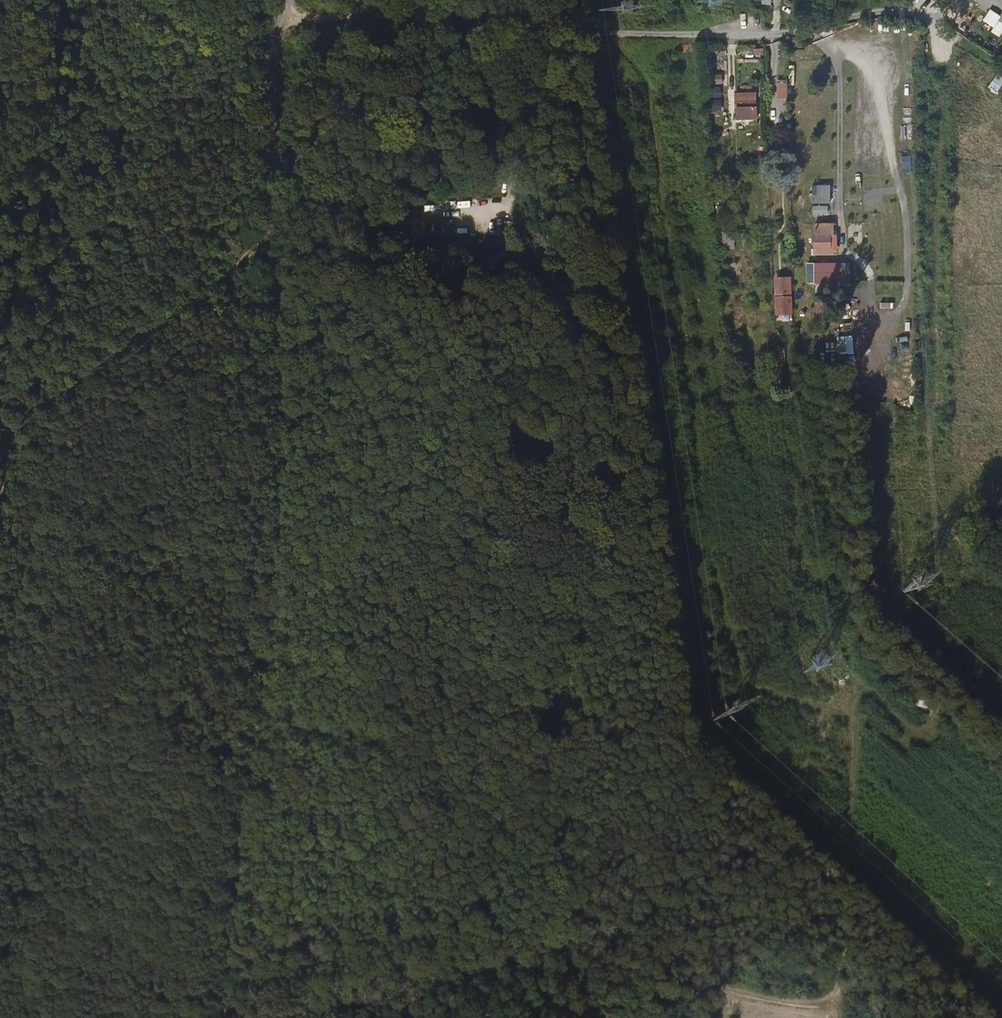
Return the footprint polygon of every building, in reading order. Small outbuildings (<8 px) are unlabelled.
[(987,90),(998,94),(1001,82),(1001,75),(993,72),(987,90)] [(722,73),(708,75),(709,85),(723,83),(722,73)] [(709,86),(710,111),(721,110),(721,85),(709,86)] [(757,119),(757,91),(735,91),(736,120),(757,119)] [(777,111),(777,94),(768,94),(768,111),(777,111)] [(912,173),(911,155),(902,155),(902,173),(912,173)] [(831,184),(812,184),(812,203),(831,203),(831,184)] [(803,227),(822,227),(821,209),(803,209),(803,227)] [(733,231),(722,232),(724,249),(735,248),(733,231)] [(807,277),(823,277),(823,259),(806,259),(807,277)] [(876,282),(877,289),(889,287),(887,280),(876,282)] [(785,321),(784,304),(769,305),(769,322),(785,321)] [(776,362),(785,362),(786,347),(776,347),(776,362)] [(898,348),(894,360),(899,361),(903,349),(898,348)]
